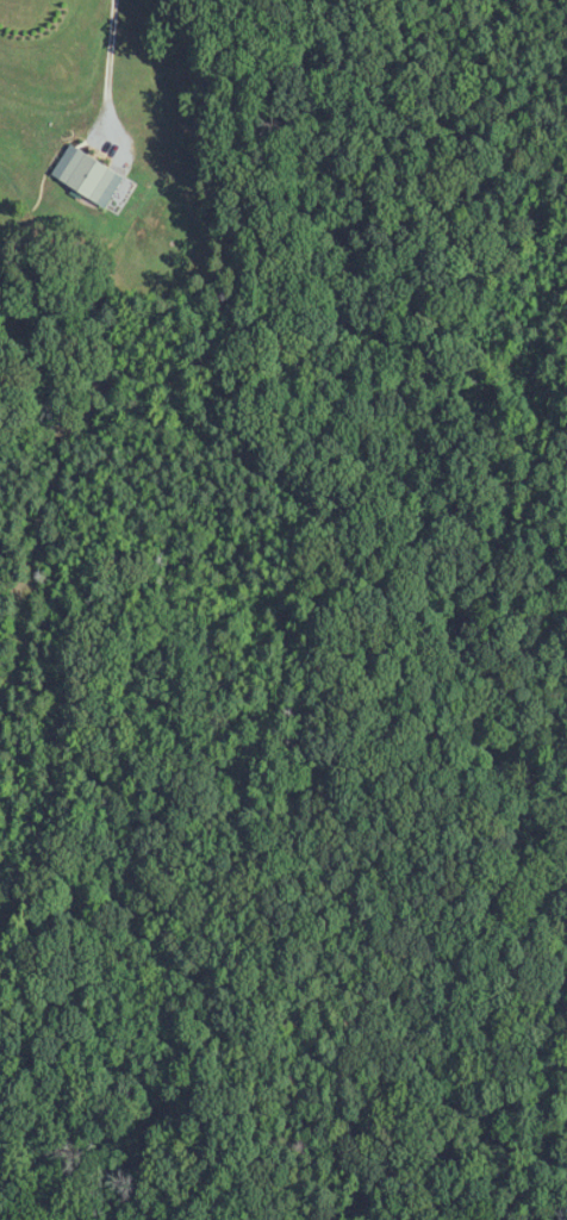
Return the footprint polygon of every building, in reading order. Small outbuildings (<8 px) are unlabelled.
[(107,208),(126,177),(81,150),(61,181),(107,208)]
